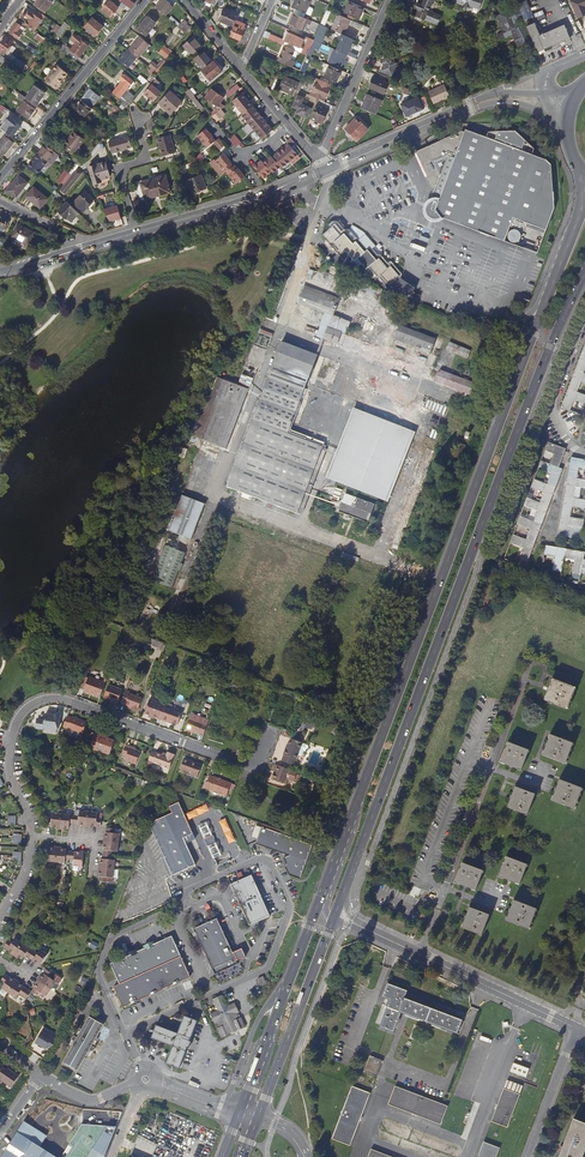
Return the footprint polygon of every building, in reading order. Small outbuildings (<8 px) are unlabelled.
[(35,4),(45,12),(52,1),(51,0),(38,0),(35,4)] [(118,8),(109,0),(104,7),(101,10),(110,17),(118,8)] [(122,2),(127,5),(131,8),(134,4),(127,0),(119,0),(122,2)] [(156,7),(167,15),(174,6),(167,0),(162,0),(156,7)] [(312,8),(308,7),(312,0),(295,0),(292,8),(295,9),(305,14),(310,16),(312,11),(312,8)] [(416,16),(424,19),(425,19),(437,24),(440,16),(428,11),(432,3),(433,3),(434,0),(424,0),(422,5),(417,3),(415,9),(418,10),(416,16)] [(471,4),(480,8),(483,0),(470,0),(469,0),(455,0),(455,1),(461,3),(466,9),(471,4)] [(578,18),(584,14),(584,7),(584,0),(574,0),(571,1),(578,18)] [(364,7),(349,1),(344,13),(359,19),(364,7)] [(517,4),(524,21),(532,18),(525,1),(517,4)] [(219,21),(233,27),(236,20),(238,15),(224,9),(219,21)] [(295,9),(293,13),(304,18),(305,14),(295,9)] [(29,18),(25,24),(34,31),(42,20),(36,16),(30,11),(26,16),(29,18)] [(39,11),(36,16),(42,20),(45,15),(39,11)] [(518,21),(514,13),(510,15),(508,11),(497,16),(506,37),(518,32),(514,23),(518,21)] [(304,18),(293,13),(288,25),(301,30),(304,23),(306,18),(304,18)] [(332,30),(342,34),(344,35),(350,20),(339,15),(332,30)] [(148,16),(138,29),(146,36),(156,23),(148,16)] [(104,27),(92,17),(84,27),(96,37),(104,27)] [(182,19),(177,25),(184,31),(190,24),(184,19),(183,20),(182,19)] [(42,20),(34,31),(38,34),(46,23),(42,20)] [(247,25),(236,20),(233,27),(229,36),(240,40),(247,25)] [(69,30),(71,27),(64,22),(62,25),(69,30)] [(21,26),(17,23),(9,33),(18,39),(21,35),(17,32),(21,26)] [(529,34),(537,52),(570,38),(564,25),(540,35),(534,23),(526,26),(529,34)] [(320,25),(314,40),(322,43),(325,36),(324,36),(327,28),(320,25)] [(279,37),(270,33),(268,39),(276,42),(279,37)] [(303,39),(288,33),(285,40),(300,46),(303,39)] [(344,35),(342,34),(339,39),(341,40),(340,45),(349,49),(350,46),(352,47),(353,44),(352,43),(354,39),(344,35)] [(39,35),(37,38),(47,45),(49,41),(48,40),(39,35)] [(67,54),(76,61),(87,46),(82,43),(84,41),(78,36),(77,38),(74,36),(71,40),(75,43),(70,50),(66,45),(67,44),(65,42),(60,48),(67,54)] [(193,55),(202,46),(194,36),(184,44),(193,55)] [(6,37),(0,45),(0,52),(2,54),(4,51),(6,53),(12,45),(10,43),(12,41),(6,37)] [(319,50),(322,43),(314,40),(312,43),(307,55),(310,57),(314,48),(319,50)] [(24,42),(21,45),(38,57),(40,53),(24,42)] [(337,50),(347,55),(349,49),(340,45),(337,50)] [(294,50),(285,46),(278,61),(284,64),(287,65),(294,50)] [(165,47),(160,53),(166,58),(172,52),(165,47)] [(129,67),(137,57),(129,50),(125,55),(126,56),(122,62),(129,67)] [(203,68),(212,61),(203,51),(194,58),(203,68)] [(336,51),(331,63),(341,67),(343,64),(346,65),(348,61),(345,59),(347,55),(336,51)] [(290,61),(298,64),(301,56),(294,53),(290,61)] [(17,71),(19,68),(4,57),(1,60),(17,71)] [(382,64),(384,65),(382,68),(381,67),(379,72),(392,77),(398,64),(384,58),(382,64)] [(153,61),(149,65),(155,70),(159,65),(153,61)] [(204,69),(213,79),(222,71),(214,61),(204,69)] [(265,61),(258,67),(266,77),(270,74),(267,71),(271,68),(265,61)] [(156,73),(158,75),(167,65),(165,62),(156,73)] [(48,82),(56,89),(59,85),(59,84),(67,73),(56,65),(48,76),(51,78),(48,82)] [(329,65),(325,76),(336,82),(341,71),(329,65)] [(299,83),(297,89),(300,91),(308,74),(304,72),(299,83)] [(119,99),(128,106),(135,97),(127,90),(134,82),(125,74),(120,80),(123,81),(113,94),(119,99)] [(389,80),(375,74),(369,87),(384,93),(389,80)] [(152,102),(161,92),(151,84),(155,79),(153,77),(147,84),(149,86),(143,93),(152,102)] [(294,95),(297,89),(299,83),(285,77),(280,89),(294,95)] [(318,79),(316,83),(329,89),(331,85),(318,79)] [(317,98),(319,99),(324,101),(325,98),(329,89),(316,83),(310,95),(317,98)] [(237,84),(229,91),(232,95),(240,88),(237,84)] [(428,93),(434,105),(450,98),(445,86),(428,93)] [(35,87),(26,98),(36,105),(37,105),(45,94),(35,87)] [(191,88),(187,91),(200,110),(204,108),(191,88)] [(221,109),(225,106),(220,103),(223,98),(211,89),(205,98),(218,107),(221,109)] [(169,90),(158,103),(161,105),(160,106),(165,110),(167,108),(171,112),(174,108),(175,109),(181,102),(178,99),(181,96),(175,90),(172,93),(169,90)] [(90,91),(82,101),(83,102),(91,109),(99,98),(90,91)] [(34,108),(36,105),(26,98),(20,94),(18,97),(24,102),(17,111),(28,119),(35,109),(34,108)] [(243,114),(253,106),(246,98),(245,99),(240,95),(232,102),(243,114)] [(362,108),(376,114),(381,101),(367,95),(362,108)] [(296,113),(307,118),(311,108),(301,104),(303,98),(298,96),(293,107),(298,109),(296,113)] [(406,116),(422,109),(417,97),(401,105),(406,116)] [(317,104),(328,109),(330,104),(324,101),(319,99),(317,104)] [(85,118),(92,109),(91,109),(83,102),(76,111),(85,118)] [(317,104),(311,118),(321,123),(328,109),(317,104)] [(253,106),(243,114),(242,115),(248,123),(260,113),(257,110),(256,111),(255,109),(253,106)] [(260,113),(248,123),(255,131),(266,122),(264,119),(263,119),(262,118),(263,117),(260,113)] [(10,117),(7,121),(13,125),(11,127),(8,125),(5,130),(13,136),(21,126),(10,117)] [(357,140),(368,129),(361,122),(359,123),(355,118),(345,128),(357,140)] [(50,136),(51,137),(65,122),(64,122),(64,121),(50,136)] [(266,122),(255,131),(262,139),(273,130),(270,127),(269,127),(268,126),(270,124),(267,121),(266,122)] [(66,122),(65,122),(51,137),(52,138),(50,141),(54,144),(57,142),(60,145),(74,129),(73,128),(66,122)] [(197,135),(207,147),(215,140),(206,128),(197,135)] [(416,152),(432,186),(435,188),(431,201),(428,203),(426,209),(426,210),(426,212),(427,213),(427,214),(428,215),(429,216),(430,217),(435,219),(437,219),(439,219),(440,218),(441,217),(504,241),(513,217),(546,230),(554,208),(555,207),(551,164),(546,159),(532,154),(534,148),(515,130),(503,131),(502,133),(498,131),(488,132),(487,137),(466,129),(464,132),(462,131),(416,152)] [(71,139),(65,146),(74,154),(85,141),(75,132),(70,138),(71,139)] [(88,144),(92,147),(94,148),(101,139),(96,134),(88,144)] [(231,138),(237,146),(242,142),(236,134),(231,138)] [(131,147),(128,135),(111,140),(112,141),(108,142),(112,153),(115,152),(120,151),(120,150),(131,147)] [(162,156),(175,152),(169,135),(159,138),(161,147),(160,148),(162,156)] [(2,157),(13,143),(5,136),(0,142),(0,156),(2,157)] [(55,152),(58,148),(54,144),(50,141),(49,140),(46,144),(55,152)] [(280,150),(290,161),(298,155),(289,143),(286,146),(287,147),(285,148),(284,146),(280,150)] [(59,155),(55,152),(46,144),(38,154),(47,161),(48,162),(52,165),(59,155)] [(92,147),(83,159),(84,160),(85,159),(94,148),(92,147)] [(273,157),(281,167),(282,168),(290,161),(280,150),(277,152),(278,154),(277,155),(276,154),(273,157)] [(199,160),(206,155),(203,152),(197,156),(199,160)] [(225,172),(226,171),(233,166),(230,162),(231,162),(224,153),(215,161),(225,172)] [(38,154),(27,167),(37,175),(48,162),(47,161),(38,154)] [(78,155),(73,160),(80,166),(84,160),(83,159),(78,155)] [(271,171),(273,173),(281,167),(273,157),(272,156),(269,158),(269,159),(268,160),(267,159),(263,162),(271,171)] [(263,162),(262,160),(259,163),(260,163),(258,165),(257,163),(253,166),(263,178),(271,171),(263,162)] [(100,179),(110,176),(106,163),(100,165),(99,163),(88,166),(90,174),(91,174),(94,183),(101,181),(100,179)] [(234,165),(233,166),(226,171),(236,183),(245,176),(238,167),(237,168),(234,165)] [(61,190),(64,193),(81,173),(78,170),(61,190)] [(61,183),(66,176),(63,174),(58,180),(61,183)] [(136,184),(140,200),(170,192),(165,175),(136,184)] [(187,180),(193,193),(206,188),(200,175),(187,180)] [(22,190),(27,183),(17,176),(4,191),(14,199),(22,190)] [(34,188),(27,197),(41,208),(48,199),(34,188)] [(93,199),(84,190),(73,203),(83,212),(87,207),(93,199)] [(291,199),(284,202),(278,205),(282,210),(290,206),(294,205),(291,199)] [(71,220),(79,213),(67,201),(58,210),(66,218),(67,216),(71,220)] [(117,205),(104,209),(109,220),(116,219),(116,220),(121,219),(117,205)] [(5,229),(9,220),(0,216),(0,226),(5,229)] [(388,283),(389,285),(398,290),(403,275),(402,273),(397,267),(392,262),(387,261),(383,257),(383,252),(378,251),(375,248),(372,250),(370,248),(368,248),(366,248),(353,233),(350,230),(348,230),(345,230),(338,222),(333,221),(328,225),(328,231),(322,235),(344,261),(350,256),(355,262),(357,260),(366,270),(369,267),(378,278),(379,277),(386,285),(388,283)] [(12,238),(19,241),(28,245),(34,231),(29,229),(18,224),(12,238)] [(512,227),(508,238),(518,241),(522,230),(512,227)] [(334,315),(340,297),(303,285),(298,303),(325,312),(316,338),(374,357),(378,344),(347,334),(351,320),(334,315)] [(364,290),(359,301),(380,311),(385,299),(364,290)] [(395,339),(432,351),(437,337),(400,325),(395,339)] [(293,430),(317,353),(278,340),(230,490),(253,497),(304,513),(308,502),(313,504),(316,492),(313,491),(322,462),(319,461),(327,435),(321,433),(320,439),(293,430)] [(446,351),(469,357),(472,348),(449,342),(446,351)] [(391,350),(386,363),(423,376),(427,363),(391,350)] [(582,351),(575,370),(583,373),(584,369),(584,352),(582,351)] [(436,383),(472,393),(476,380),(439,370),(436,383)] [(575,370),(568,389),(576,392),(580,381),(584,383),(584,373),(583,373),(575,370)] [(242,374),(239,383),(251,387),(254,378),(242,374)] [(195,437),(229,448),(248,387),(214,377),(195,437)] [(352,407),(328,479),(390,500),(413,430),(404,427),(416,391),(379,378),(368,412),(352,407)] [(568,389),(562,407),(569,410),(573,400),(584,404),(584,395),(576,392),(568,389)] [(435,409),(435,408),(431,407),(432,400),(428,399),(426,407),(435,409)] [(565,451),(566,448),(548,442),(545,451),(554,454),(550,464),(559,467),(565,451)] [(568,477),(576,478),(578,467),(584,468),(584,459),(571,457),(568,477)] [(563,469),(559,467),(550,464),(541,461),(538,469),(552,475),(548,484),(556,487),(563,469)] [(573,497),(575,487),(584,488),(584,479),(576,478),(568,477),(565,496),(573,497)] [(549,506),(556,487),(548,484),(534,479),(531,487),(545,493),(541,503),(549,506)] [(332,499),(339,502),(344,490),(337,487),(332,499)] [(370,521),(375,502),(344,493),(339,512),(370,521)] [(170,531),(193,539),(205,502),(181,494),(170,531)] [(583,499),(573,497),(565,496),(561,516),(569,517),(571,506),(584,508),(584,500),(583,499)] [(542,524),(549,506),(541,503),(527,498),(524,506),(538,511),(534,521),(542,524)] [(535,543),(542,524),(534,521),(520,516),(517,524),(531,530),(527,540),(535,543)] [(569,517),(561,516),(558,535),(566,536),(568,526),(583,528),(584,519),(569,517)] [(513,534),(510,543),(524,548),(520,558),(528,561),(535,543),(527,540),(513,534)] [(168,538),(152,580),(174,588),(190,546),(168,538)] [(546,546),(544,554),(555,556),(553,570),(561,572),(564,557),(565,549),(546,546)] [(584,552),(565,549),(564,557),(575,559),(572,574),(581,575),(582,567),(583,559),(584,552)] [(358,562),(360,557),(347,553),(346,558),(358,562)] [(153,638),(146,636),(144,641),(151,644),(153,638)] [(167,643),(161,641),(159,648),(164,650),(167,643)] [(101,697),(106,682),(89,676),(84,690),(101,697)] [(575,687),(552,678),(549,687),(544,699),(567,708),(575,687)] [(113,701),(118,703),(123,689),(109,684),(105,697),(113,700),(113,701)] [(127,689),(122,702),(133,706),(132,708),(138,710),(143,697),(130,693),(131,691),(127,689)] [(162,720),(167,706),(150,700),(145,714),(162,720)] [(167,706),(162,720),(168,722),(168,721),(172,722),(178,725),(183,711),(167,706)] [(37,720),(36,729),(44,731),(44,729),(58,731),(60,717),(55,716),(55,717),(46,716),(45,721),(37,720)] [(68,716),(63,727),(83,734),(87,722),(81,720),(80,721),(72,718),(68,716)] [(204,733),(206,729),(209,720),(205,719),(204,723),(191,718),(187,728),(200,733),(200,732),(204,733)] [(96,734),(91,748),(109,755),(115,741),(96,734)] [(550,734),(549,738),(547,742),(542,755),(565,764),(573,743),(550,734)] [(303,742),(291,738),(287,749),(286,749),(284,754),(282,761),(294,765),(296,758),(297,759),(298,754),(301,755),(302,755),(304,750),(306,751),(308,750),(309,746),(309,744),(303,742)] [(521,770),(529,750),(508,742),(506,748),(500,762),(521,770)] [(126,758),(126,760),(136,764),(140,754),(130,750),(130,748),(126,746),(122,757),(126,758)] [(152,752),(149,760),(154,762),(154,763),(170,769),(175,754),(168,752),(167,756),(158,753),(157,754),(152,752)] [(180,771),(198,777),(202,765),(185,758),(180,771)] [(290,769),(278,765),(275,764),(273,769),(276,770),(276,771),(275,774),(274,773),(272,779),(284,784),(290,769)] [(298,772),(291,770),(288,778),(294,780),(298,772)] [(206,788),(228,795),(232,783),(210,776),(206,788)] [(582,788),(574,785),(560,779),(556,788),(552,800),(575,809),(582,788)] [(515,786),(510,798),(507,807),(527,815),(535,794),(515,786)] [(193,833),(179,801),(169,806),(172,812),(154,820),(151,827),(167,862),(172,873),(195,863),(183,837),(187,836),(193,833)] [(189,819),(210,810),(207,804),(186,812),(189,819)] [(83,826),(87,826),(89,811),(80,810),(80,816),(75,815),(75,823),(83,824),(83,826)] [(92,825),(101,826),(102,818),(97,817),(98,812),(89,811),(87,826),(92,826),(92,825)] [(56,828),(60,828),(62,814),(53,813),(52,818),(48,817),(47,826),(56,826),(56,828)] [(70,822),(75,823),(75,815),(62,814),(60,828),(65,829),(65,827),(69,828),(70,822)] [(227,817),(220,820),(230,843),(236,840),(227,817)] [(197,825),(204,838),(212,834),(206,821),(197,825)] [(261,826),(257,839),(256,843),(266,847),(272,849),(282,853),(289,855),(284,858),(287,864),(285,867),(289,875),(300,879),(308,857),(312,845),(261,826)] [(102,836),(102,841),(117,842),(118,834),(113,833),(113,827),(106,827),(105,836),(102,836)] [(195,838),(193,833),(187,836),(189,841),(195,838)] [(206,845),(215,841),(212,834),(204,838),(206,845)] [(103,845),(102,854),(111,855),(111,851),(116,851),(117,842),(102,841),(101,845),(103,845)] [(221,854),(215,841),(206,845),(212,858),(221,854)] [(44,845),(43,853),(48,854),(47,859),(56,859),(57,845),(53,844),(53,846),(44,845)] [(62,845),(57,845),(56,859),(65,861),(65,859),(69,859),(70,851),(66,850),(66,847),(62,847),(62,845)] [(79,852),(70,851),(69,859),(74,860),(73,865),(83,866),(84,851),(79,850),(79,852)] [(97,862),(97,867),(112,869),(113,860),(110,860),(111,855),(102,854),(102,858),(99,858),(99,862),(97,862)] [(527,864),(506,856),(499,876),(520,884),(527,864)] [(455,882),(464,886),(468,887),(475,890),(483,870),(462,862),(455,882)] [(98,871),(97,880),(105,881),(106,877),(111,877),(112,869),(97,867),(96,871),(98,871)] [(250,926),(270,916),(264,901),(259,890),(252,875),(231,884),(250,926)] [(537,908),(514,900),(510,909),(506,920),(529,929),(537,908)] [(489,914),(470,907),(466,915),(462,927),(482,935),(489,914)] [(209,920),(210,922),(217,918),(221,926),(223,925),(218,916),(209,920)] [(194,929),(198,937),(201,943),(207,956),(210,963),(213,969),(221,965),(228,962),(236,959),(233,953),(230,947),(224,933),(221,926),(217,918),(210,922),(203,925),(194,929)] [(196,938),(198,937),(194,929),(203,925),(202,923),(191,928),(194,933),(192,934),(193,937),(195,936),(196,938)] [(226,932),(224,933),(230,947),(232,946),(226,932)] [(181,956),(172,936),(155,943),(146,948),(136,952),(126,956),(108,965),(117,985),(181,956)] [(11,952),(14,955),(23,942),(16,938),(13,942),(9,939),(4,946),(12,951),(11,952)] [(26,954),(29,957),(34,950),(23,942),(14,955),(18,957),(19,956),(23,959),(26,954)] [(205,957),(207,956),(201,943),(199,944),(199,945),(198,946),(200,950),(201,950),(205,957)] [(40,966),(41,964),(48,953),(41,949),(38,953),(34,950),(29,957),(37,962),(36,963),(40,966)] [(235,952),(233,953),(236,959),(228,962),(229,964),(239,960),(235,952)] [(181,956),(117,985),(112,988),(121,1008),(191,977),(187,970),(181,956)] [(222,967),(221,965),(213,969),(210,963),(208,964),(212,972),(222,967)] [(41,975),(38,979),(52,988),(57,981),(52,977),(54,973),(47,969),(42,976),(41,975)] [(6,973),(1,980),(6,983),(3,988),(9,992),(18,979),(14,977),(13,978),(6,973)] [(265,975),(259,977),(263,984),(268,982),(265,975)] [(22,982),(18,979),(9,992),(16,997),(20,993),(24,996),(29,989),(21,983),(22,982)] [(37,984),(32,991),(39,995),(41,992),(47,996),(52,988),(38,979),(36,983),(37,984)] [(401,1012),(458,1033),(463,1020),(405,998),(407,990),(388,983),(383,997),(390,999),(380,1027),(394,1032),(401,1012)] [(224,993),(213,998),(219,1009),(212,1013),(216,1022),(218,1021),(220,1026),(218,1027),(223,1036),(232,1032),(231,1030),(236,1028),(237,1030),(247,1025),(242,1015),(240,1016),(238,1011),(240,1010),(236,1001),(229,1005),(224,993)] [(91,1017),(103,1024),(91,1045),(93,1046),(106,1023),(91,1014),(78,1037),(79,1038),(91,1017)] [(91,1017),(79,1038),(77,1041),(65,1062),(78,1069),(89,1048),(91,1045),(103,1024),(91,1017)] [(194,1042),(201,1024),(189,1018),(182,1035),(160,1026),(155,1039),(176,1048),(169,1065),(182,1070),(189,1053),(188,1052),(189,1050),(191,1051),(194,1044),(192,1043),(193,1041),(194,1042)] [(55,1033),(44,1027),(34,1044),(45,1050),(46,1048),(53,1036),(55,1033)] [(57,1039),(53,1036),(46,1048),(51,1050),(57,1039)] [(78,1071),(91,1049),(89,1048),(78,1069),(65,1062),(77,1041),(76,1040),(63,1063),(78,1071)] [(377,1075),(383,1060),(370,1055),(364,1070),(377,1075)] [(2,1078),(1,1079),(12,1087),(20,1076),(9,1068),(8,1070),(4,1067),(5,1066),(0,1062),(0,1076),(2,1078)] [(510,1071),(527,1077),(530,1068),(514,1062),(510,1071)] [(511,1091),(514,1083),(507,1080),(504,1088),(511,1091)] [(523,1086),(514,1083),(511,1091),(520,1094),(523,1086)] [(370,1093),(352,1086),(333,1138),(350,1145),(370,1093)] [(389,1104),(441,1124),(448,1106),(396,1086),(389,1104)] [(511,1091),(504,1088),(491,1121),(507,1127),(520,1094),(511,1091)] [(561,1151),(558,1156),(583,1156),(584,1151),(584,1123),(573,1118),(562,1146),(561,1151)] [(48,1135),(24,1120),(23,1121),(17,1131),(40,1146),(48,1135)] [(40,1146),(17,1131),(8,1146),(7,1147),(0,1156),(58,1156),(40,1146)] [(87,1156),(102,1156),(104,1156),(112,1136),(104,1132),(87,1156)] [(500,1147),(484,1141),(478,1156),(496,1156),(500,1147)] [(371,1149),(368,1156),(393,1156),(371,1149)]
